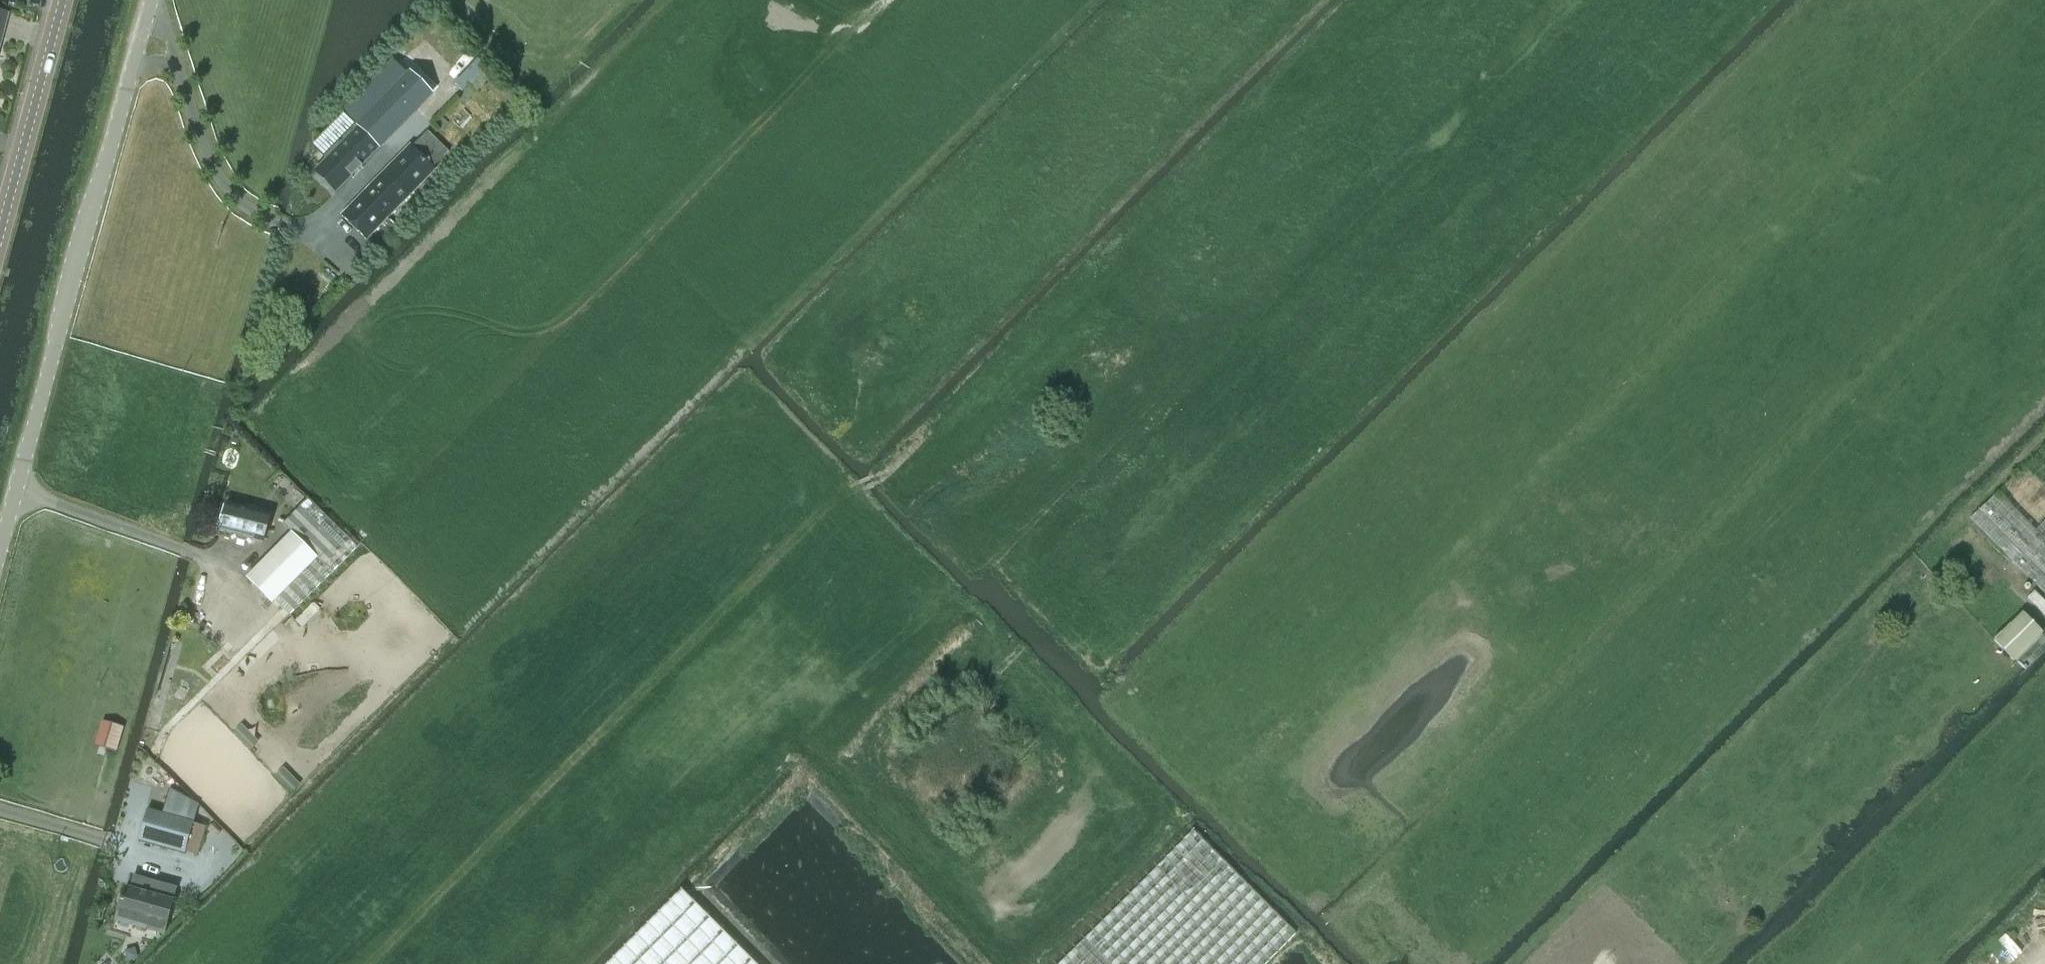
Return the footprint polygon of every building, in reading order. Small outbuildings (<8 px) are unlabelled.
[(0,28),(5,29),(9,15),(0,12),(0,28)] [(345,112),(360,128),(380,149),(434,97),(413,76),(399,61),(345,112)] [(314,173),(335,194),(380,149),(360,128),(314,173)] [(409,144),(342,216),(366,240),(434,168),(432,166),(411,145),(409,144)] [(2044,594),(2044,540),(1997,492),(1969,519),(2044,594)] [(263,541),(270,514),(226,504),(218,531),(236,535),(237,540),(246,542),(249,538),(263,541)] [(275,601),(283,608),(325,566),(292,533),(247,578),(273,603),(275,601)] [(1992,640),(2014,662),(2042,633),(2021,612),(1992,640)] [(147,810),(139,840),(186,853),(198,807),(169,791),(162,814),(147,810)] [(1294,934),(1192,831),(1069,953),(1058,963),(1264,963),(1294,934)] [(118,913),(116,921),(162,934),(164,935),(164,932),(177,888),(177,887),(137,876),(133,890),(126,888),(125,887),(123,894),(118,895),(116,902),(119,906),(120,906),(118,913)] [(684,889),(609,963),(760,963),(684,889)]
